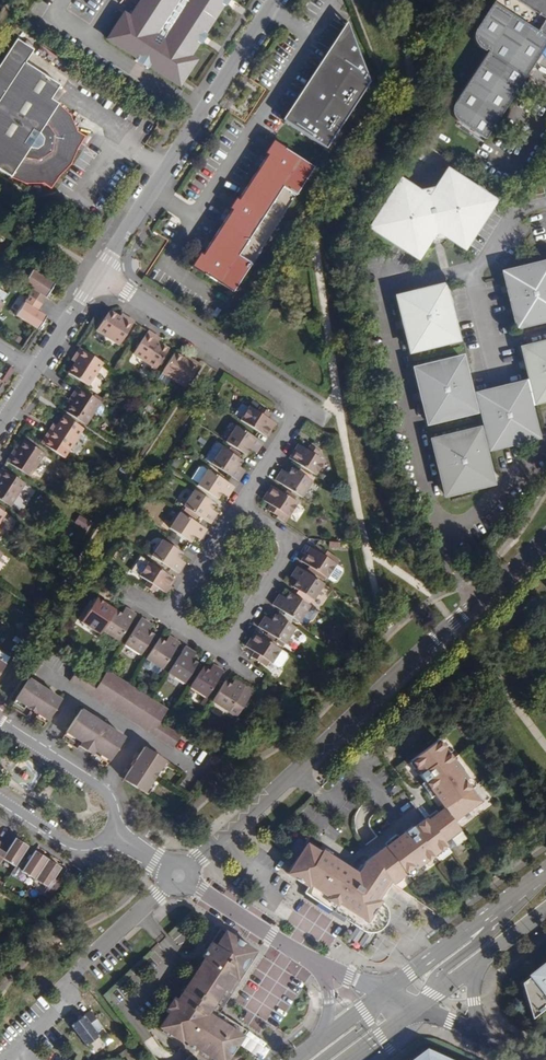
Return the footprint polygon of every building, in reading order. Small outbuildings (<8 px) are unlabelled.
[(145,1),(143,4),(140,4),(130,19),(124,15),(108,40),(136,58),(151,68),(180,87),(196,61),(189,57),(198,44),(198,38),(201,35),(205,34),(223,6),(223,1),(223,0),(145,0),(145,1)] [(480,22),(473,34),(474,42),(478,48),(484,52),(485,50),(487,51),(454,104),(452,109),(452,112),(453,118),(456,122),(485,140),(545,45),(545,0),(494,0),(480,22)] [(348,36),(345,30),(332,50),(337,53),(348,36)] [(205,34),(201,35),(198,38),(198,44),(200,45),(207,35),(205,34)] [(368,86),(348,36),(337,53),(332,50),(283,127),(324,153),(368,86)] [(13,42),(0,63),(0,174),(6,178),(6,180),(23,186),(37,187),(46,193),(54,181),(67,168),(70,161),(72,153),(81,140),(73,134),(65,119),(53,108),(52,109),(45,105),(56,86),(23,65),(30,53),(13,42)] [(151,68),(136,58),(134,61),(149,71),(151,68)] [(270,143),(261,156),(264,158),(273,145),(270,143)] [(282,151),(273,145),(264,158),(235,204),(232,203),(225,214),(227,215),(199,259),(191,273),(200,279),(201,278),(230,297),(310,171),(281,153),(282,151)] [(420,194),(402,183),(372,230),(420,259),(432,241),(448,237),(466,249),(496,202),(449,172),(438,189),(420,194)] [(538,196),(535,185),(527,187),(529,198),(538,196)] [(95,234),(82,225),(76,235),(89,243),(95,234)] [(199,259),(196,257),(188,271),(191,273),(199,259)] [(505,275),(519,330),(545,323),(545,264),(505,275)] [(32,290),(27,297),(40,305),(52,286),(30,271),(22,284),(32,290)] [(459,343),(445,288),(398,300),(412,355),(459,343)] [(40,305),(27,297),(15,316),(37,330),(45,318),(36,311),(40,305)] [(120,318),(109,312),(96,331),(120,346),(134,323),(127,319),(125,322),(120,318)] [(156,337),(148,332),(134,354),(156,369),(169,350),(158,344),(153,341),(156,337)] [(524,350),(533,387),(537,402),(538,405),(545,403),(545,345),(524,350)] [(101,364),(78,350),(74,357),(77,359),(74,364),(67,374),(86,386),(101,364)] [(185,361),(174,353),(162,373),(184,388),(199,365),(193,361),(190,364),(185,361)] [(477,414),(463,360),(416,372),(430,427),(477,414)] [(527,388),(526,385),(479,397),(493,452),(540,440),(531,404),(527,388)] [(537,402),(533,387),(527,388),(531,404),(537,402)] [(100,403),(78,389),(73,396),(76,397),(72,403),(65,414),(84,426),(100,403)] [(257,413),(248,407),(240,421),(266,438),(275,424),(266,419),(269,414),(260,409),(257,413)] [(83,429),(63,417),(57,427),(53,433),(50,431),(45,438),(67,453),(83,429)] [(263,444),(235,427),(225,443),(245,456),(249,450),(251,447),(258,451),(263,444)] [(496,487),(482,432),(435,444),(449,499),(496,487)] [(43,453),(24,441),(18,451),(15,456),(12,454),(6,462),(28,476),(43,453)] [(311,453),(298,445),(288,459),(315,476),(325,462),(320,459),(323,454),(314,448),(311,453)] [(242,461),(222,448),(211,465),(238,482),(242,475),(236,471),(239,467),(242,461)] [(206,472),(201,468),(199,468),(191,481),(198,485),(197,486),(217,499),(220,494),(223,491),(229,495),(234,488),(207,470),(206,472)] [(312,482),(291,468),(288,473),(285,477),(279,473),(274,481),(300,498),(312,482)] [(1,469),(0,472),(0,479),(0,501),(9,506),(24,484),(1,469)] [(285,477),(288,473),(282,469),(279,473),(285,477)] [(262,500),(274,508),(272,512),(278,516),(276,519),(283,523),(296,503),(271,486),(262,500)] [(214,505),(194,492),(183,508),(210,525),(214,517),(208,513),(211,510),(214,505)] [(206,530),(179,513),(169,529),(189,542),(193,537),(195,533),(201,538),(206,530)] [(182,554),(161,541),(151,557),(177,574),(182,566),(176,563),(178,560),(182,554)] [(311,550),(309,548),(301,562),(327,578),(335,565),(338,561),(320,550),(317,554),(311,550)] [(166,574),(147,563),(139,576),(147,581),(144,586),(153,591),(156,587),(165,593),(174,580),(166,574)] [(341,569),(335,565),(327,578),(332,582),(336,581),(342,572),(341,569)] [(323,585),(296,568),(292,575),(298,579),(296,582),(292,587),(298,591),(312,600),(313,600),(323,585)] [(312,600),(298,591),(296,594),(310,603),(312,600)] [(317,612),(288,593),(284,600),(282,603),(276,599),(272,605),(304,625),(306,625),(309,621),(311,620),(317,612)] [(135,615),(128,610),(124,616),(121,614),(115,611),(96,599),(80,623),(99,635),(102,631),(118,641),(135,615)] [(294,629),(274,615),(270,622),(268,624),(262,620),(257,627),(283,645),(294,629)] [(148,623),(141,619),(136,627),(124,645),(140,656),(153,635),(147,632),(144,630),(148,623)] [(286,654),(253,633),(245,646),(254,651),(251,656),(265,665),(268,661),(278,667),(281,667),(287,657),(286,654)] [(179,643),(172,639),(168,645),(165,643),(159,639),(141,667),(147,671),(150,671),(156,674),(159,674),(179,643)] [(191,652),(184,647),(179,655),(167,674),(184,685),(197,664),(191,660),(188,658),(191,652)] [(5,665),(9,658),(0,653),(0,672),(5,665)] [(223,672),(215,667),(212,674),(209,671),(202,668),(189,689),(206,699),(223,672)] [(98,683),(77,669),(69,681),(173,748),(180,736),(159,722),(160,721),(167,710),(151,699),(129,685),(107,671),(100,682),(99,681),(98,683)] [(41,687),(29,679),(15,699),(30,709),(31,706),(37,710),(36,713),(47,720),(60,699),(48,691),(49,689),(43,685),(41,687)] [(252,691),(237,682),(234,688),(230,686),(224,682),(211,703),(234,718),(252,691)] [(103,724),(84,712),(70,735),(85,745),(86,743),(98,751),(97,753),(113,763),(128,740),(110,729),(111,727),(104,722),(103,724)] [(385,910),(380,905),(394,885),(407,875),(407,876),(411,877),(415,874),(416,870),(447,846),(444,843),(452,837),(458,845),(467,838),(454,822),(480,801),(470,788),(473,787),(473,783),(470,779),(466,779),(437,741),(410,762),(419,773),(417,774),(423,780),(429,775),(435,783),(428,788),(425,790),(430,796),(433,793),(443,806),(426,819),(424,817),(411,827),(410,825),(404,830),(409,837),(401,842),(396,836),(394,833),(388,838),(390,841),(369,863),(360,876),(352,871),(349,874),(336,865),(338,861),(325,852),(323,854),(309,845),(289,874),(309,888),(305,893),(365,934),(372,935),(377,934),(382,931),(386,926),(388,920),(387,915),(385,910)] [(97,753),(98,751),(86,743),(85,745),(83,749),(95,756),(97,753)] [(164,760),(144,746),(135,759),(133,758),(129,764),(131,765),(123,779),(143,793),(164,760)] [(23,755),(7,773),(27,791),(43,773),(23,755)] [(435,783),(429,775),(423,780),(428,788),(435,783)] [(409,837),(404,830),(396,836),(401,842),(409,837)] [(14,866),(19,858),(27,846),(14,837),(8,847),(1,857),(14,866)] [(33,878),(46,858),(33,850),(26,862),(19,858),(14,866),(9,873),(16,877),(21,870),(33,878)] [(60,867),(46,858),(33,878),(47,887),(42,894),(49,899),(59,882),(53,878),(60,867)] [(220,929),(202,957),(204,958),(177,1000),(174,998),(165,1012),(168,1014),(159,1028),(190,1048),(195,1051),(197,1049),(214,1059),(227,1059),(246,1030),(219,1013),(257,953),(220,929)] [(518,979),(528,1015),(545,1002),(545,958),(518,979)] [(106,1024),(93,1008),(74,1023),(90,1043),(102,1034),(99,1030),(106,1024)] [(422,1051),(410,1059),(442,1059),(422,1051)]
